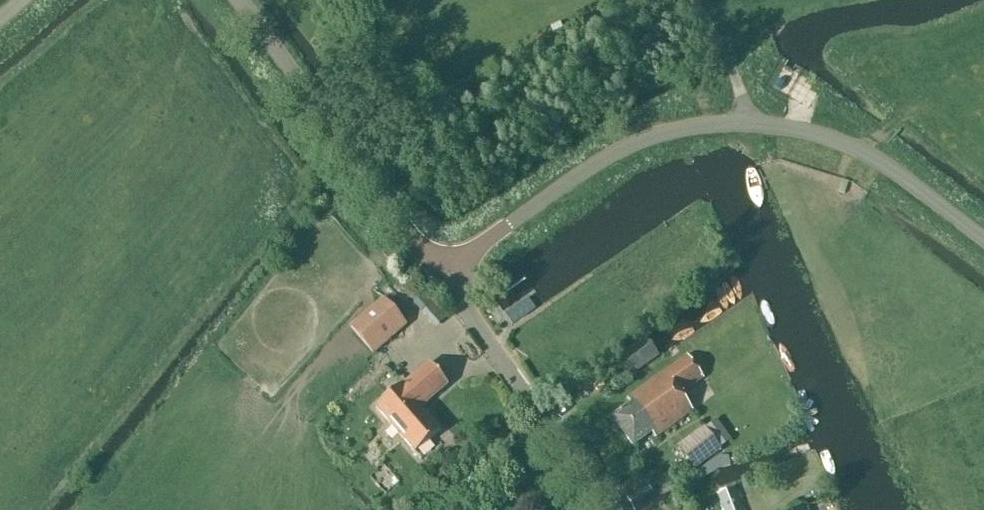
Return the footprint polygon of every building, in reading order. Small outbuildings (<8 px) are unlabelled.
[(785,78),(780,75),(775,85),(779,88),(784,90),(789,80),(785,78)] [(374,352),(402,329),(379,302),(352,326),(374,352)] [(654,341),(623,364),(631,375),(662,353),(654,341)] [(633,446),(651,433),(655,438),(692,411),(680,394),(703,378),(687,355),(627,399),(631,404),(612,417),(633,446)] [(429,363),(402,386),(401,385),(376,407),(390,424),(391,427),(398,435),(401,436),(415,452),(441,430),(421,408),(448,385),(429,363)] [(722,450),(720,448),(731,440),(716,420),(705,428),(704,426),(677,446),(694,470),(722,450)] [(647,470),(619,486),(625,496),(653,481),(647,470)] [(668,479),(650,490),(648,487),(626,499),(633,509),(640,509),(674,490),(668,479)] [(724,509),(742,509),(733,488),(717,494),(724,509)]
